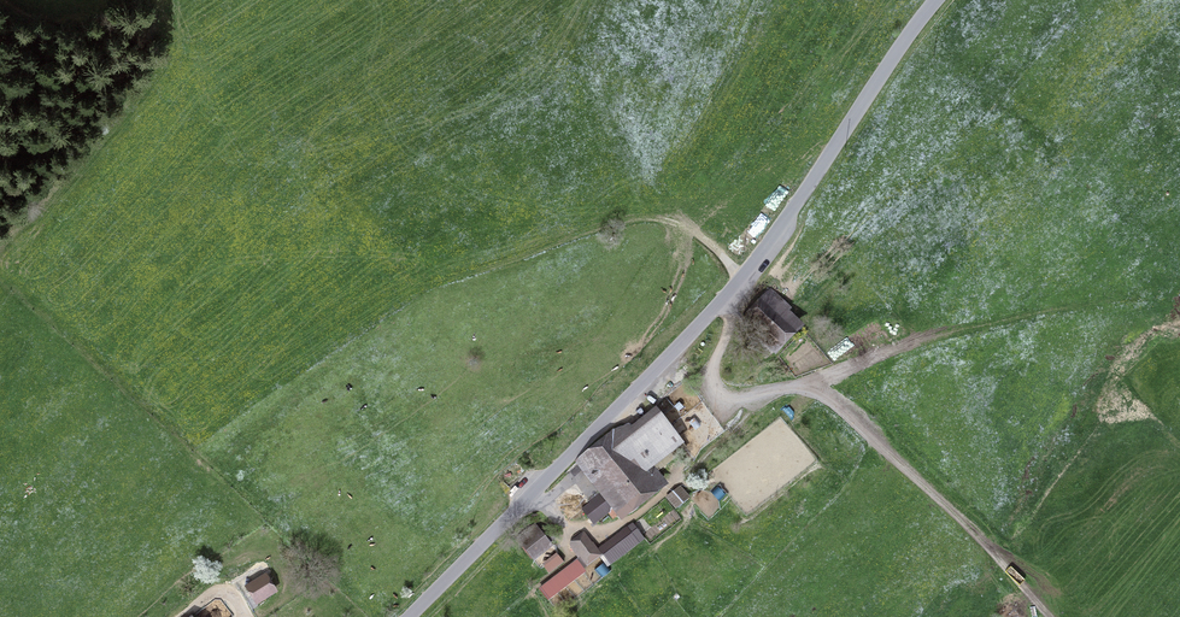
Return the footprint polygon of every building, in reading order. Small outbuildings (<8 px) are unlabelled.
[(772,290),(745,316),(774,346),(795,326),(779,310),(786,304),(772,290)] [(583,508),(593,522),(608,511),(614,518),(657,485),(641,464),(648,458),(651,462),(657,457),(654,453),(676,436),(659,414),(633,434),(627,426),(614,432),(583,456),(608,487),(591,500),(592,502),(583,508)] [(680,487),(668,497),(677,507),(688,498),(680,487)] [(632,524),(596,551),(583,534),(573,542),(578,549),(577,550),(587,563),(599,555),(608,567),(644,540),(632,524)] [(520,538),(534,554),(547,544),(532,528),(520,538)] [(545,568),(551,575),(565,563),(559,556),(545,568)] [(583,570),(576,561),(540,588),(547,597),(583,570)] [(246,580),(258,599),(271,591),(264,579),(268,577),(263,570),(246,580)] [(567,586),(551,598),(558,608),(575,597),(567,586)] [(234,614),(220,596),(199,613),(202,616),(230,616),(234,614)] [(1000,616),(1022,616),(1010,606),(1000,616)]
